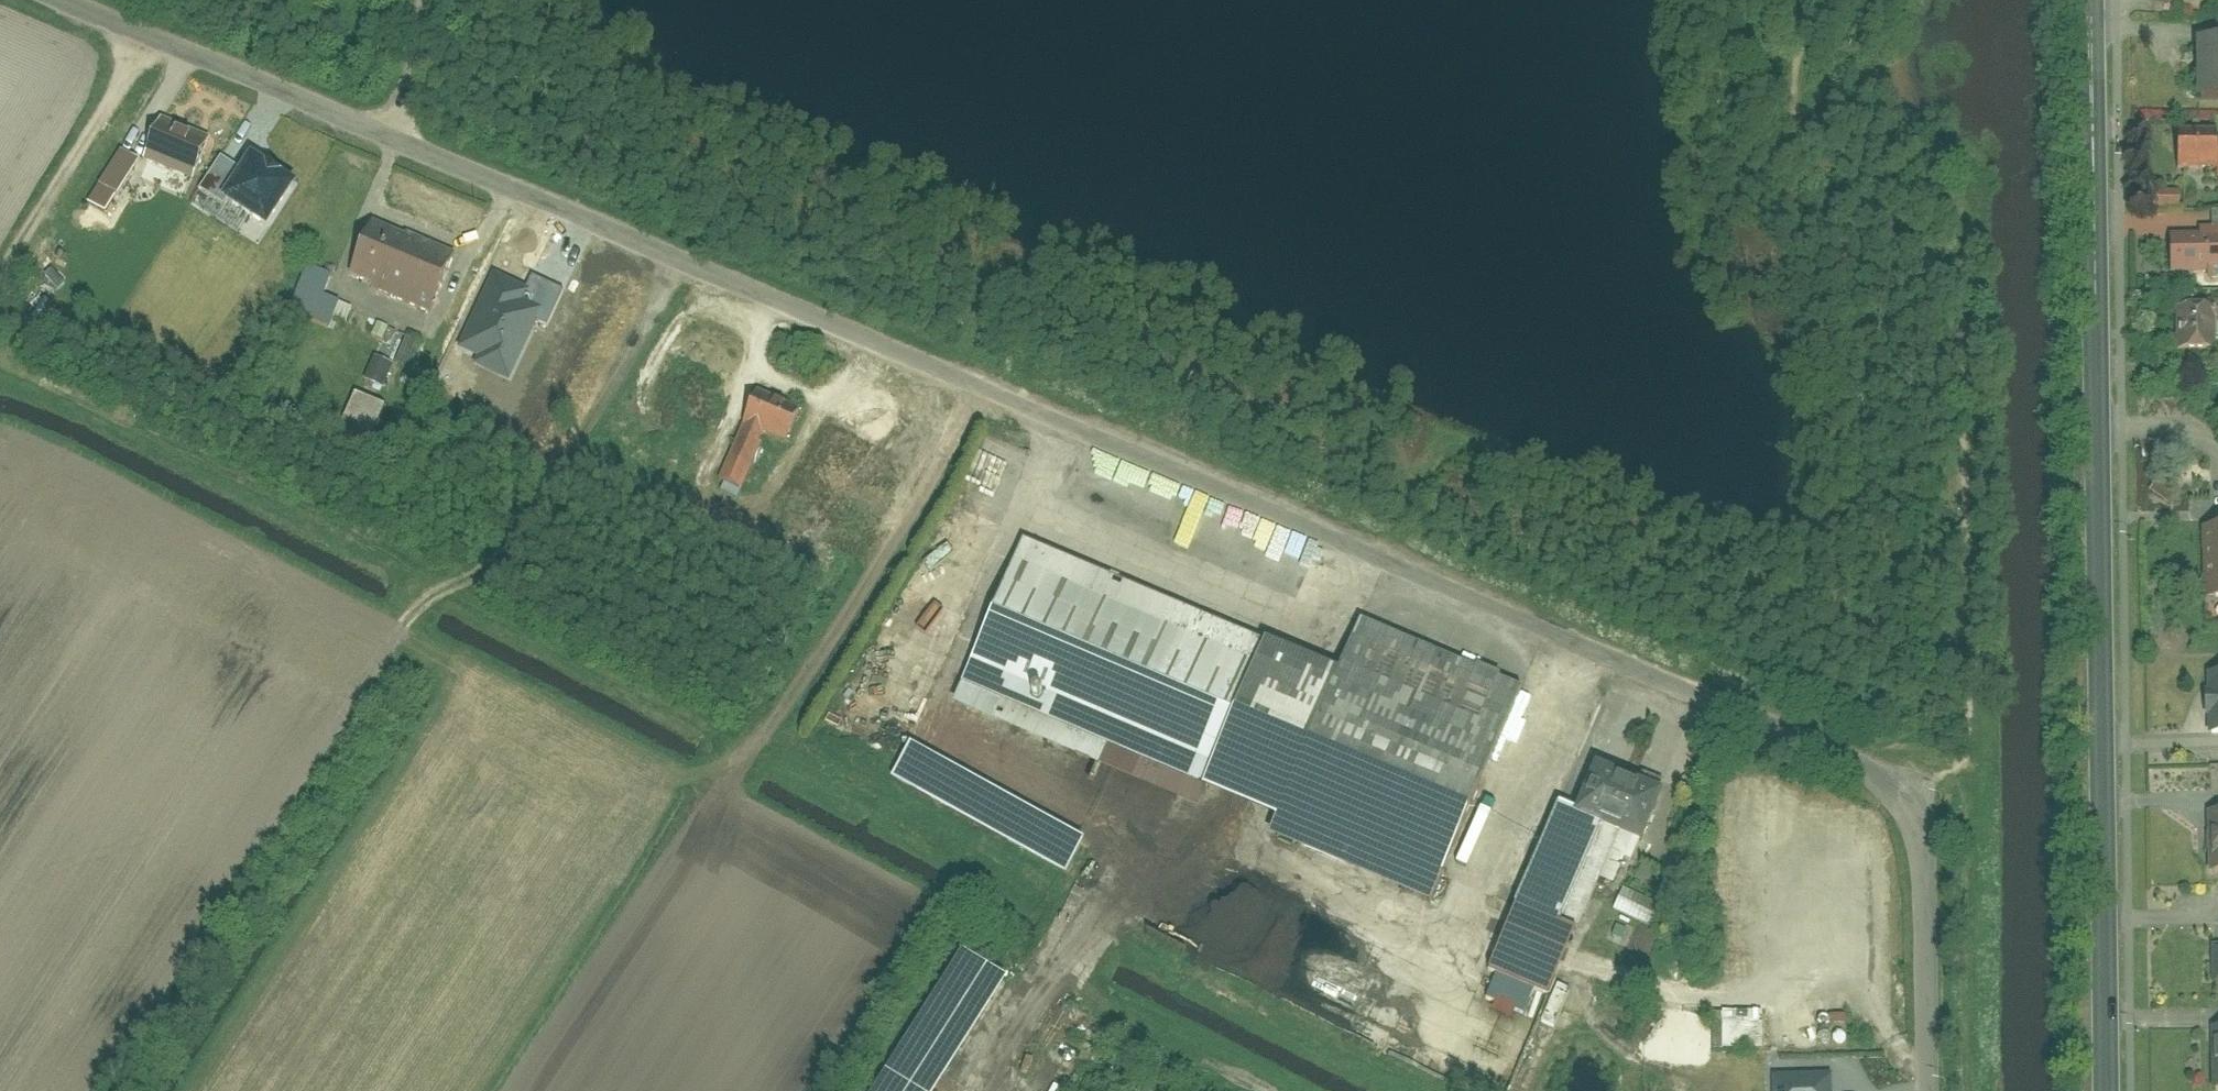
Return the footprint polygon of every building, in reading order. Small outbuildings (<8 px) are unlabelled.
[(2192,14),(2216,13),(2217,13),(2217,0),(2192,0),(2192,14)] [(2198,57),(2199,119),(2217,119),(2217,56),(2198,57)] [(163,133),(147,170),(195,191),(211,154),(163,133)] [(2215,181),(2215,188),(2217,188),(2217,147),(2216,147),(2216,141),(2177,141),(2177,182),(2215,181)] [(110,219),(141,165),(120,154),(90,207),(110,219)] [(246,165),(226,199),(271,227),(291,192),(246,165)] [(427,316),(457,255),(373,221),(346,278),(427,316)] [(2170,284),(2217,284),(2217,245),(2170,245),(2170,284)] [(332,279),(306,268),(287,313),(327,330),(338,305),(323,298),(332,279)] [(547,335),(565,297),(531,281),(522,299),(495,286),(462,357),(483,367),(487,358),(517,372),(536,330),(547,335)] [(2174,368),(2215,368),(2215,336),(2217,336),(2217,311),(2210,311),(2210,320),(2174,320),(2174,368)] [(801,410),(762,394),(729,470),(752,480),(771,438),(786,445),(801,410)] [(384,412),(354,399),(341,430),(370,443),(384,412)] [(2199,605),(2217,605),(2217,529),(2199,529),(2199,605)] [(1345,669),(1020,538),(957,692),(1449,890),(1531,688),(1364,621),(1345,669)] [(1086,842),(909,745),(890,780),(1067,878),(1086,842)] [(1668,794),(1598,765),(1577,813),(1557,805),(1485,978),(1553,1006),(1623,836),(1647,846),(1668,794)] [(2207,878),(2217,877),(2217,810),(2206,810),(2207,878)] [(1625,891),(1615,913),(1655,931),(1665,909),(1625,891)] [(2210,987),(2217,987),(2217,946),(2209,946),(2210,987)] [(1007,973),(964,947),(873,1090),(932,1090),(1007,973)] [(1753,1051),(1764,1050),(1763,1014),(1727,1016),(1727,1029),(1744,1028),(1745,1040),(1753,1040),(1753,1051)] [(2209,1090),(2217,1090),(2217,1026),(2209,1026),(2209,1090)]
